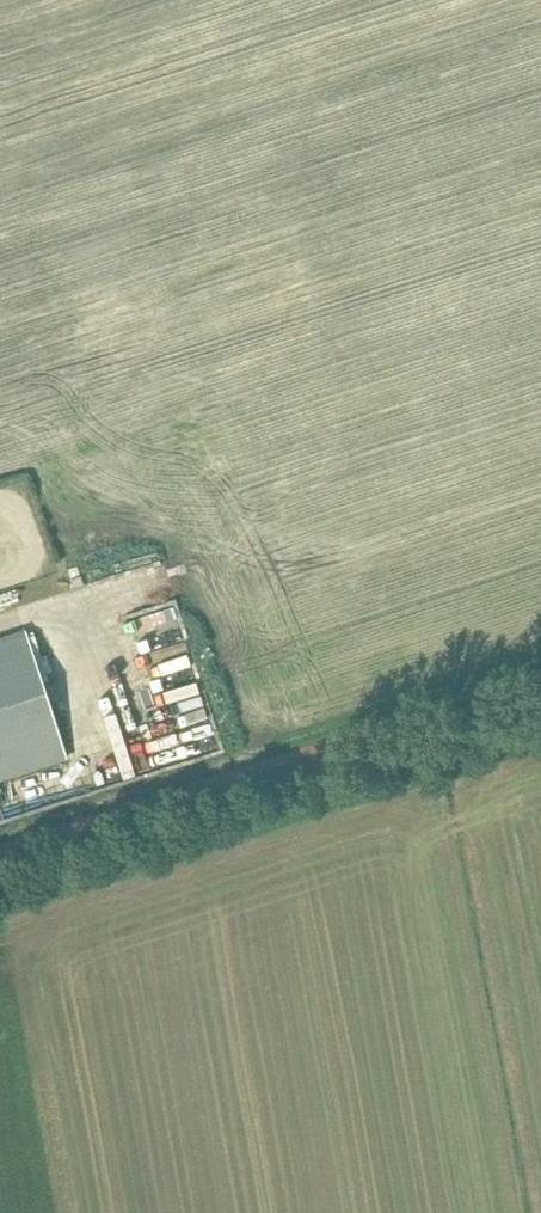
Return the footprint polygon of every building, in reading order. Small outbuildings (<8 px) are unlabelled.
[(0,641),(0,781),(66,759),(25,633),(0,641)]
